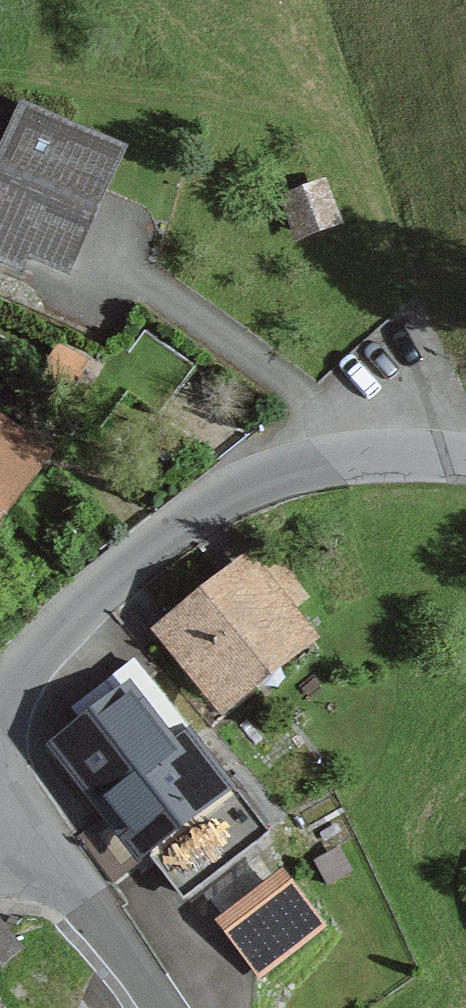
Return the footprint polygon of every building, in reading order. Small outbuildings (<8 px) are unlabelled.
[(11,159),(0,185),(0,251),(14,257),(27,228),(64,245),(104,156),(28,122),(26,127),(0,116),(0,154),(11,159)] [(288,201),(300,232),(331,220),(319,189),(288,201)] [(70,385),(83,363),(59,350),(47,372),(70,385)] [(20,472),(0,457),(0,500),(20,472)] [(168,638),(218,701),(286,648),(270,627),(303,601),(269,558),(168,638)] [(277,823),(238,773),(225,783),(133,663),(74,709),(94,735),(74,751),(183,894),(277,823)] [(261,968),(314,928),(283,887),(231,927),(261,968)] [(12,950),(0,935),(0,961),(12,950)]
